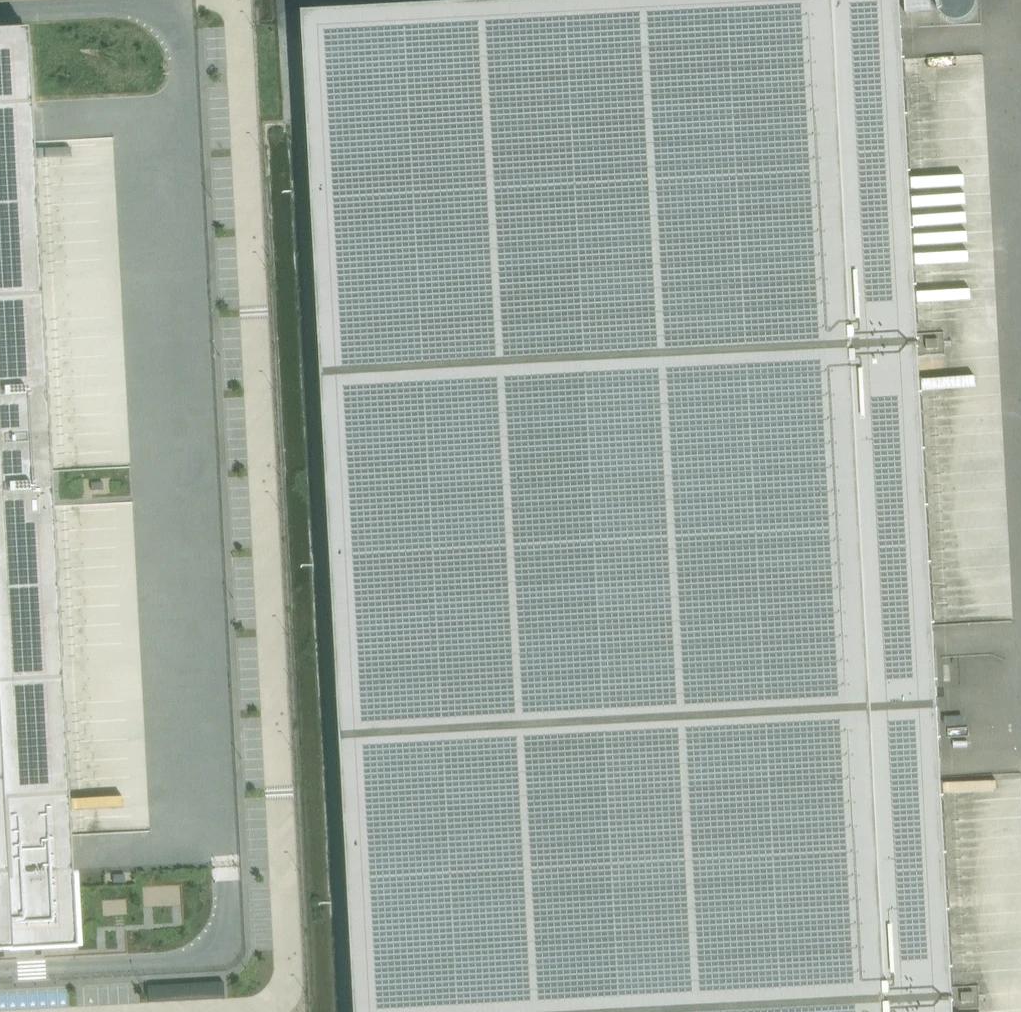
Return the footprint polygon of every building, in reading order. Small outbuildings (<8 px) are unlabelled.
[(900,0),(579,0),(306,14),(324,360),(918,328),(900,0)] [(939,4),(940,11),(943,17),(947,22),(954,25),(961,26),(967,24),(973,21),(978,15),(980,9),(980,2),(980,0),(940,0),(939,4)] [(76,947),(31,83),(32,83),(31,82),(32,82),(31,80),(31,79),(30,79),(28,29),(6,30),(0,31),(0,952),(76,947)] [(342,704),(937,673),(918,328),(324,360),(342,704)] [(937,673),(342,704),(359,1011),(954,1011),(937,673)]
